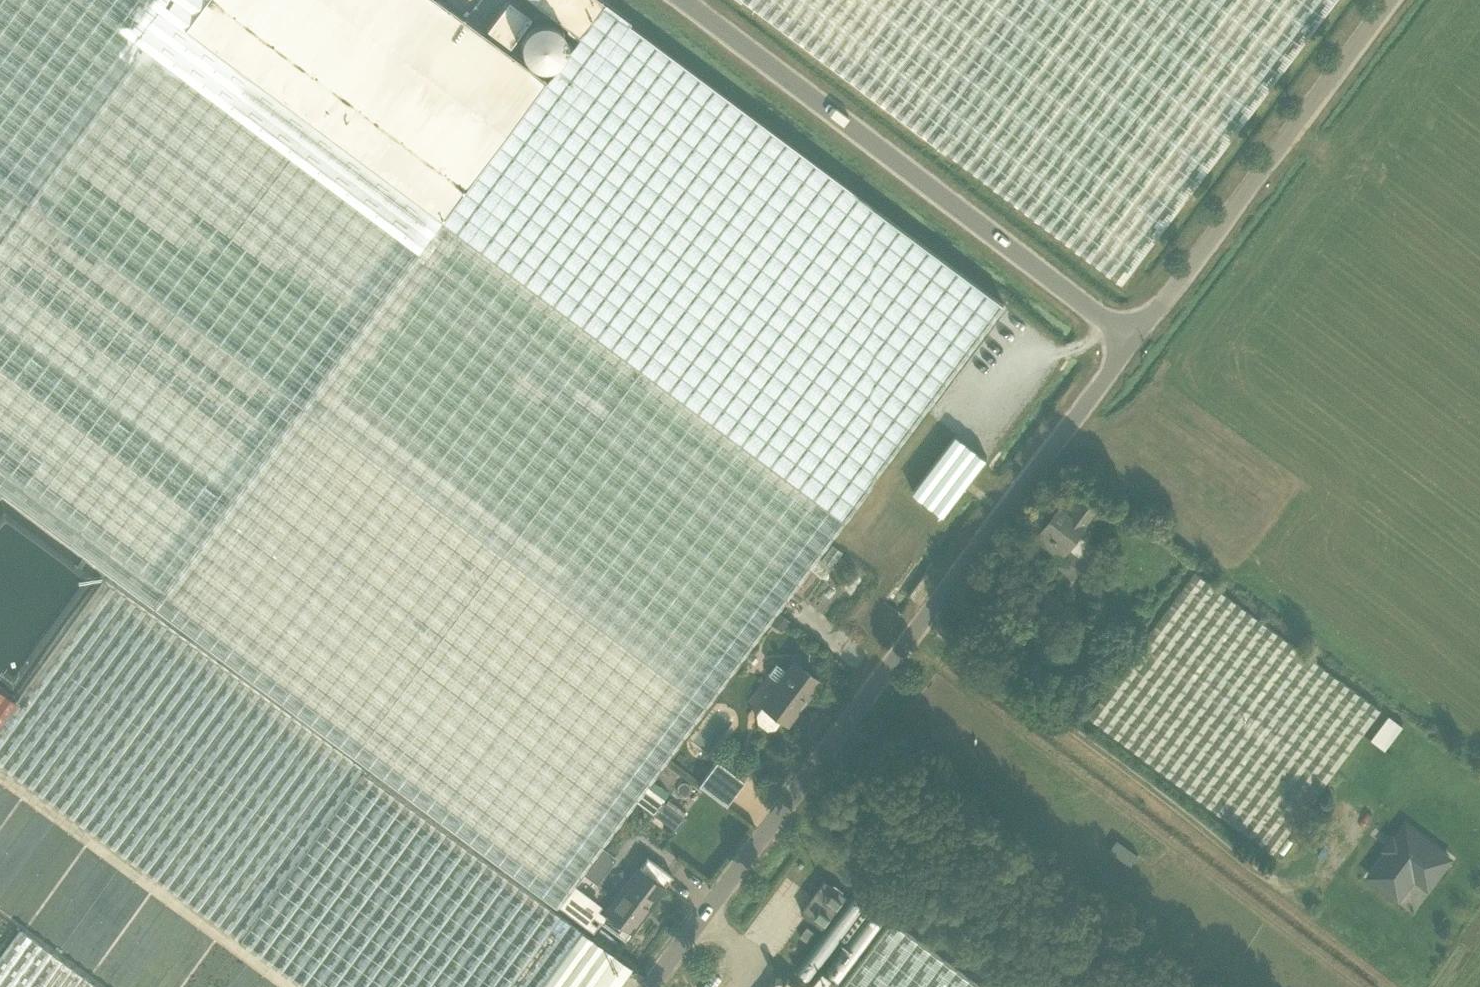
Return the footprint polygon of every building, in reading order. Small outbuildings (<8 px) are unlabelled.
[(779,612),(799,586),(1004,311),(603,9),(537,97),(534,95),(441,219),(185,29),(206,0),(0,0),(0,493),(1,492),(557,905),(770,624),(779,612)] [(466,19),(441,0),(206,0),(185,29),(441,219),(534,95),(546,79),(466,19)] [(531,17),(509,0),(508,0),(487,28),(509,45),(531,17)] [(604,0),(531,0),(579,35),(604,1),(604,0)] [(1123,282),(1336,0),(749,0),(1123,282)] [(932,466),(963,490),(973,476),(961,467),(975,448),(956,434),(932,466)] [(961,467),(973,476),(987,457),(975,448),(961,467)] [(944,515),(963,490),(932,466),(913,491),(944,515)] [(1096,508),(1084,498),(1072,514),(1060,505),(1031,543),(1068,571),(1079,556),(1086,562),(1097,548),(1079,534),(1086,525),(1084,524),(1096,508)] [(1379,707),(1195,571),(1088,715),(1272,851),(1379,707)] [(240,939),(239,940),(303,986),(589,986),(591,984),(595,986),(618,986),(632,967),(610,951),(609,952),(104,580),(15,703),(0,692),(0,765),(240,939)] [(790,620),(779,612),(770,624),(781,632),(790,620)] [(768,672),(779,681),(762,703),(763,705),(757,713),(758,721),(767,728),(774,727),(781,718),(787,723),(819,681),(794,661),(785,672),(774,663),(768,672)] [(1386,748),(1404,724),(1390,714),(1372,738),(1386,748)] [(699,784),(726,804),(744,780),(717,760),(699,784)] [(653,814),(662,802),(669,793),(652,780),(636,801),(653,814)] [(662,802),(653,814),(676,831),(685,820),(662,802)] [(1384,852),(1366,876),(1398,901),(1415,880),(1429,891),(1454,858),(1406,822),(1396,836),(1393,833),(1381,849),(1384,852)] [(606,911),(599,920),(625,939),(625,938),(624,937),(630,929),(631,930),(664,888),(662,887),(671,876),(672,877),(673,876),(647,856),(646,857),(648,858),(639,869),(638,868),(606,911)] [(826,878),(801,911),(823,928),(848,895),(826,878)] [(892,919),(841,986),(984,986),(892,919)] [(20,929),(0,957),(0,986),(99,986),(20,929)] [(811,986),(836,986),(839,982),(823,970),(811,986)] [(788,978),(781,986),(800,986),(788,978)]
